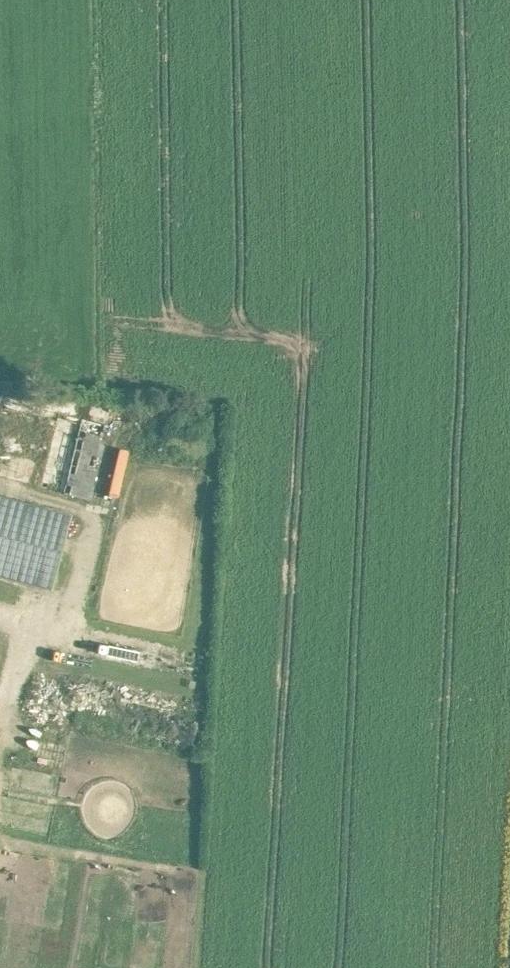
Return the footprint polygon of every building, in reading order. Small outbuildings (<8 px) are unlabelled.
[(61,398),(60,404),(39,487),(90,500),(104,444),(102,443),(111,405),(80,398),(61,398)] [(131,471),(121,469),(118,485),(142,490),(145,478),(130,475),(131,471)] [(51,591),(72,514),(0,495),(0,577),(51,591)]
